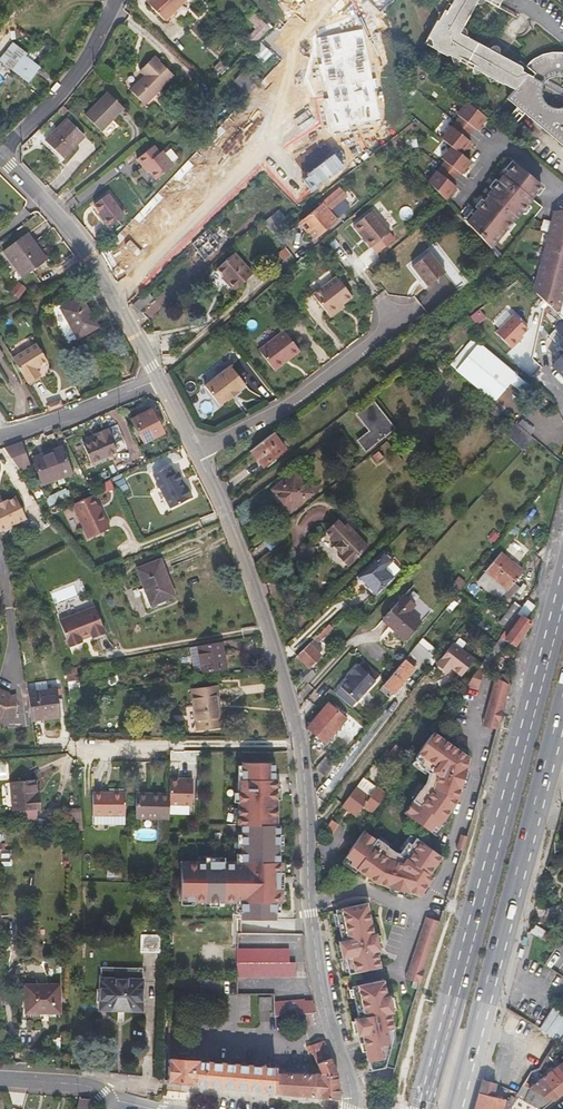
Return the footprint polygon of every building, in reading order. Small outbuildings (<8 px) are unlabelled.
[(150,5),(164,20),(186,0),(155,0),(150,5)] [(295,14),(308,0),(280,0),(295,14)] [(392,0),(370,0),(381,11),(392,9),(390,2),(392,0)] [(496,81),(503,85),(504,83),(514,89),(506,98),(562,146),(562,107),(557,108),(552,107),(547,105),(543,100),(542,95),(541,90),(543,86),(543,84),(544,83),(545,81),(547,79),(551,77),(556,76),(559,76),(562,78),(562,52),(552,52),(543,54),(533,59),(530,61),(524,68),(498,53),(499,51),(499,49),(498,47),(496,45),(494,45),(492,46),(490,47),(490,49),(466,36),(467,34),(467,32),(466,30),(465,28),(463,27),(477,3),(479,4),(481,4),(483,3),(485,0),(498,7),(502,0),(453,0),(447,11),(445,10),(438,12),(440,18),(439,21),(437,20),(424,43),(447,56),(448,54),(451,56),(453,62),(459,60),(460,61),(461,58),(474,65),(472,68),(474,74),(480,72),(488,76),(489,82),(496,81)] [(257,15),(240,32),(246,38),(263,21),(257,15)] [(263,21),(246,38),(253,45),(269,28),(263,21)] [(363,29),(317,38),(322,64),(324,75),(329,98),(324,100),(330,132),(350,128),(349,125),(380,119),(363,29)] [(33,52),(37,55),(44,46),(39,42),(32,50),(34,51),(33,52)] [(27,81),(39,66),(28,58),(25,55),(26,53),(13,43),(0,59),(0,60),(13,70),(27,81)] [(26,53),(25,55),(28,58),(33,52),(34,51),(32,50),(30,48),(26,53)] [(273,52),(263,62),(272,70),(281,60),(273,52)] [(155,56),(140,70),(145,75),(130,90),(145,104),(174,75),(155,56)] [(243,72),(234,81),(245,91),(248,88),(253,82),(248,77),(243,72)] [(252,72),(248,77),(253,82),(248,88),(252,91),(261,81),(252,72)] [(543,86),(562,97),(562,88),(547,79),(545,81),(544,83),(543,84),(543,86)] [(108,91),(85,115),(102,131),(125,108),(108,91)] [(486,118),(466,102),(456,114),(459,116),(474,128),(477,130),(486,118)] [(257,131),(234,110),(221,124),(240,142),(247,135),(250,138),(257,131)] [(455,121),(451,126),(466,138),(474,128),(459,116),(455,121)] [(67,118),(45,141),(63,158),(85,136),(67,118)] [(451,146),(461,154),(471,142),(466,138),(451,126),(441,138),(451,146)] [(190,157),(189,158),(208,176),(216,168),(219,172),(225,165),(202,144),(190,157)] [(154,145),(137,159),(147,172),(150,170),(156,179),(174,166),(162,150),(159,152),(154,145)] [(471,162),(461,154),(451,146),(441,158),(444,161),(459,173),(461,174),(471,162)] [(441,166),(437,171),(451,183),(459,173),(444,161),(441,166)] [(487,196),(466,221),(491,248),(515,217),(516,218),(522,211),(532,199),(531,198),(541,185),(514,163),(503,176),(502,175),(486,195),(487,196)] [(428,181),(446,200),(456,187),(451,183),(437,171),(436,171),(428,181)] [(342,188),(300,221),(308,231),(310,230),(315,237),(337,219),(326,205),(330,202),(332,204),(337,204),(348,195),(342,188)] [(98,214),(108,227),(122,217),(106,195),(92,205),(98,214)] [(532,199),(522,211),(532,219),(542,207),(532,199)] [(285,216),(279,209),(264,221),(274,233),(289,222),(285,216)] [(390,230),(371,209),(352,225),(370,246),(390,230)] [(293,210),(285,216),(289,222),(297,215),(293,210)] [(533,290),(549,306),(558,314),(562,294),(562,210),(554,211),(533,290)] [(106,229),(108,227),(98,214),(96,216),(106,229)] [(133,217),(120,232),(139,250),(146,242),(149,245),(156,239),(133,217)] [(407,228),(400,233),(405,239),(412,233),(407,228)] [(193,243),(200,251),(203,248),(210,256),(222,245),(208,229),(193,243)] [(23,277),(48,259),(28,232),(3,251),(23,277)] [(207,259),(210,256),(203,248),(200,251),(207,259)] [(235,252),(216,268),(223,276),(236,289),(248,278),(254,273),(235,252)] [(427,286),(445,272),(430,252),(412,266),(427,286)] [(223,276),(221,278),(233,291),(236,289),(223,276)] [(352,297),(337,277),(313,295),(330,317),(340,310),(338,308),(341,305),(352,297)] [(19,296),(25,288),(19,283),(12,291),(19,296)] [(147,291),(133,304),(140,311),(153,297),(147,291)] [(98,327),(81,296),(60,308),(77,338),(98,327)] [(133,304),(131,306),(138,313),(140,311),(133,304)] [(513,314),(496,332),(512,347),(519,340),(517,339),(528,328),(513,314)] [(548,336),(562,350),(562,320),(548,336)] [(299,348),(286,331),(260,351),(275,370),(286,362),(284,360),(299,348)] [(438,349),(446,342),(442,336),(433,343),(438,349)] [(526,383),(473,337),(450,364),(494,402),(509,383),(518,390),(526,383)] [(36,368),(48,361),(37,343),(13,358),(28,383),(40,375),(36,368)] [(300,350),(299,348),(284,360),(286,362),(300,350)] [(551,365),(562,376),(562,353),(551,365)] [(231,366),(205,386),(220,405),(227,399),(228,400),(240,392),(239,390),(246,385),(231,366)] [(365,451),(394,429),(373,401),(357,414),(370,431),(358,440),(365,451)] [(164,433),(151,408),(131,418),(144,443),(164,433)] [(522,419),(518,424),(531,435),(535,430),(522,419)] [(515,423),(505,432),(524,448),(533,438),(515,423)] [(117,452),(107,428),(93,434),(95,439),(83,444),(91,463),(117,452)] [(264,466),(286,449),(273,433),(251,450),(264,466)] [(30,466),(21,442),(4,448),(19,470),(30,466)] [(72,473),(63,448),(43,456),(43,454),(33,458),(42,484),(72,473)] [(383,457),(378,451),(372,456),(377,462),(383,457)] [(171,465),(153,474),(170,507),(192,496),(186,485),(183,486),(181,481),(183,480),(178,471),(175,473),(171,465)] [(312,493),(294,471),(272,489),(290,511),(312,493)] [(115,488),(118,492),(128,488),(122,473),(111,478),(115,488)] [(99,494),(115,488),(111,478),(96,486),(99,494)] [(38,484),(30,487),(33,493),(40,490),(38,484)] [(66,488),(48,496),(53,505),(70,497),(66,488)] [(92,495),(72,504),(88,538),(110,528),(102,511),(100,512),(92,495)] [(26,518),(16,497),(7,501),(6,499),(0,503),(0,531),(26,518)] [(369,546),(346,523),(344,526),(338,519),(325,530),(332,537),(330,539),(335,544),(334,546),(340,553),(337,556),(347,567),(369,546)] [(285,539),(277,530),(263,542),(270,550),(285,539)] [(494,531),(488,538),(493,542),(499,535),(494,531)] [(374,594),(400,569),(383,552),(358,577),(374,594)] [(514,582),(524,571),(501,552),(485,570),(508,590),(505,593),(510,598),(519,587),(514,582)] [(175,595),(160,559),(157,561),(172,597),(175,595)] [(172,597),(157,561),(137,569),(151,604),(172,597)] [(453,584),(460,590),(466,582),(459,576),(453,584)] [(421,622),(409,611),(416,604),(405,594),(382,619),(405,640),(421,622)] [(521,616),(526,619),(536,605),(528,599),(522,607),(517,613),(521,616)] [(517,613),(522,607),(515,602),(499,622),(507,628),(517,613)] [(95,607),(60,621),(70,647),(82,642),(82,640),(92,636),(93,638),(105,633),(95,607)] [(485,671),(507,639),(505,638),(521,616),(517,613),(507,628),(497,642),(479,667),(485,671)] [(529,621),(526,619),(521,616),(505,638),(507,639),(515,645),(519,641),(531,623),(529,621)] [(317,636),(321,640),(334,628),(330,624),(317,636)] [(322,648),(318,644),(321,640),(317,636),(309,643),(318,652),(322,648)] [(474,659),(451,640),(434,661),(447,672),(451,668),(461,676),(474,659)] [(227,668),(222,641),(192,647),(190,647),(194,674),(227,668)] [(309,668),(322,655),(318,652),(309,643),(297,655),(309,668)] [(417,643),(411,652),(424,663),(431,655),(417,643)] [(393,696),(417,667),(406,658),(386,681),(380,689),(386,695),(389,692),(393,696)] [(356,701),(375,681),(358,664),(350,673),(351,675),(347,679),(340,687),(356,701)] [(67,682),(79,680),(76,667),(65,668),(67,682)] [(465,687),(479,690),(485,671),(479,667),(465,687)] [(307,683),(316,674),(311,669),(303,678),(307,683)] [(483,725),(497,729),(506,694),(509,684),(496,676),(483,725)] [(81,695),(79,680),(67,682),(68,696),(81,695)] [(222,726),(217,686),(192,689),(196,730),(222,726)] [(61,716),(57,688),(28,692),(31,721),(61,716)] [(17,718),(17,695),(9,696),(10,693),(0,689),(0,719),(17,718)] [(439,702),(429,695),(425,701),(435,708),(439,702)] [(325,743),(347,718),(328,702),(307,727),(316,735),(325,743)] [(448,745),(432,733),(414,758),(421,763),(418,766),(428,774),(426,783),(420,791),(419,791),(412,801),(413,801),(404,814),(429,832),(434,826),(437,828),(456,801),(459,791),(464,774),(466,768),(465,768),(468,758),(465,756),(448,745)] [(392,764),(403,750),(395,745),(385,759),(392,764)] [(325,756),(315,768),(326,778),(336,765),(325,756)] [(239,822),(279,823),(279,818),(279,793),(279,789),(279,768),(279,762),(239,761),(239,795),(239,822)] [(363,778),(356,787),(370,797),(376,788),(363,778)] [(184,781),(170,781),(170,793),(170,795),(169,804),(192,805),(193,779),(184,779),(184,781)] [(37,795),(36,780),(10,781),(13,811),(40,810),(40,794),(37,795)] [(376,788),(370,797),(356,787),(342,806),(356,816),(363,806),(372,813),(386,794),(377,787),(376,788)] [(125,824),(125,792),(107,791),(107,794),(93,794),(92,816),(94,816),(94,824),(125,824)] [(169,804),(170,795),(149,795),(149,793),(136,792),(136,818),(169,818),(169,804)] [(83,830),(81,811),(71,812),(72,828),(83,830)] [(239,822),(239,860),(284,861),(284,842),(284,823),(279,823),(239,822)] [(375,840),(363,831),(345,857),(351,861),(349,865),(376,884),(386,886),(385,887),(400,891),(409,893),(418,895),(432,877),(428,874),(440,856),(421,843),(415,839),(410,845),(407,843),(399,854),(394,853),(385,847),(386,847),(376,840),(375,840)] [(457,849),(463,851),(467,836),(461,834),(457,849)] [(284,861),(239,860),(197,860),(182,861),(181,902),(194,902),(214,902),(237,902),(237,911),(244,911),(244,914),(244,918),(283,919),(283,914),(283,910),(283,887),(283,882),(284,876),(284,861)] [(138,869),(125,869),(125,879),(138,879),(138,869)] [(122,870),(106,870),(106,878),(122,878),(122,870)] [(547,929),(562,933),(562,874),(547,929)] [(338,909),(336,909),(342,940),(339,941),(343,958),(346,957),(349,973),(368,969),(381,966),(379,954),(377,950),(380,950),(380,948),(379,946),(377,933),(374,933),(367,903),(350,906),(338,909)] [(413,981),(420,983),(435,936),(439,921),(425,917),(406,979),(413,981)] [(161,952),(162,935),(141,934),(140,951),(161,952)] [(290,962),(290,948),(237,948),(236,977),(296,976),(296,962),(290,962)] [(142,1010),(143,968),(102,967),(100,1009),(142,1010)] [(200,994),(222,995),(223,980),(201,978),(200,994)] [(383,980),(352,986),(358,1017),(354,1018),(358,1035),(362,1034),(363,1038),(367,1061),(369,1061),(370,1069),(379,1067),(381,1066),(384,1066),(392,1036),(390,1028),(393,1028),(390,1012),(393,1012),(389,995),(386,995),(386,993),(383,980)] [(43,1012),(43,984),(26,985),(26,1013),(43,1012)] [(60,1012),(60,984),(43,984),(43,1012),(60,1012)] [(271,1009),(271,997),(259,997),(259,1010),(271,1009)] [(314,1012),(313,999),(274,1003),(274,1016),(303,1013),(310,1013),(314,1012)] [(554,1006),(549,1012),(543,1023),(540,1028),(557,1041),(560,1043),(562,1038),(562,1011),(554,1006)] [(313,1025),(310,1013),(303,1013),(306,1027),(313,1025)] [(338,1073),(324,1040),(310,1045),(322,1073),(277,1071),(274,1090),(274,1094),(298,1096),(320,1098),(339,1099),(339,1088),(338,1073)] [(251,1088),(274,1090),(277,1071),(277,1067),(170,1059),(168,1081),(167,1082),(193,1084),(196,1084),(224,1086),(251,1088)] [(543,1077),(559,1096),(562,1093),(562,1073),(557,1065),(543,1077)] [(530,1088),(553,1100),(559,1096),(543,1077),(532,1085),(528,1088),(530,1088)] [(482,1080),(474,1108),(509,1108),(516,1098),(511,1095),(508,1100),(493,1096),(496,1083),(489,1082),(482,1080)] [(523,1101),(540,1108),(542,1108),(553,1100),(530,1088),(523,1101)] [(91,1099),(80,1098),(77,1108),(88,1108),(91,1099)]
